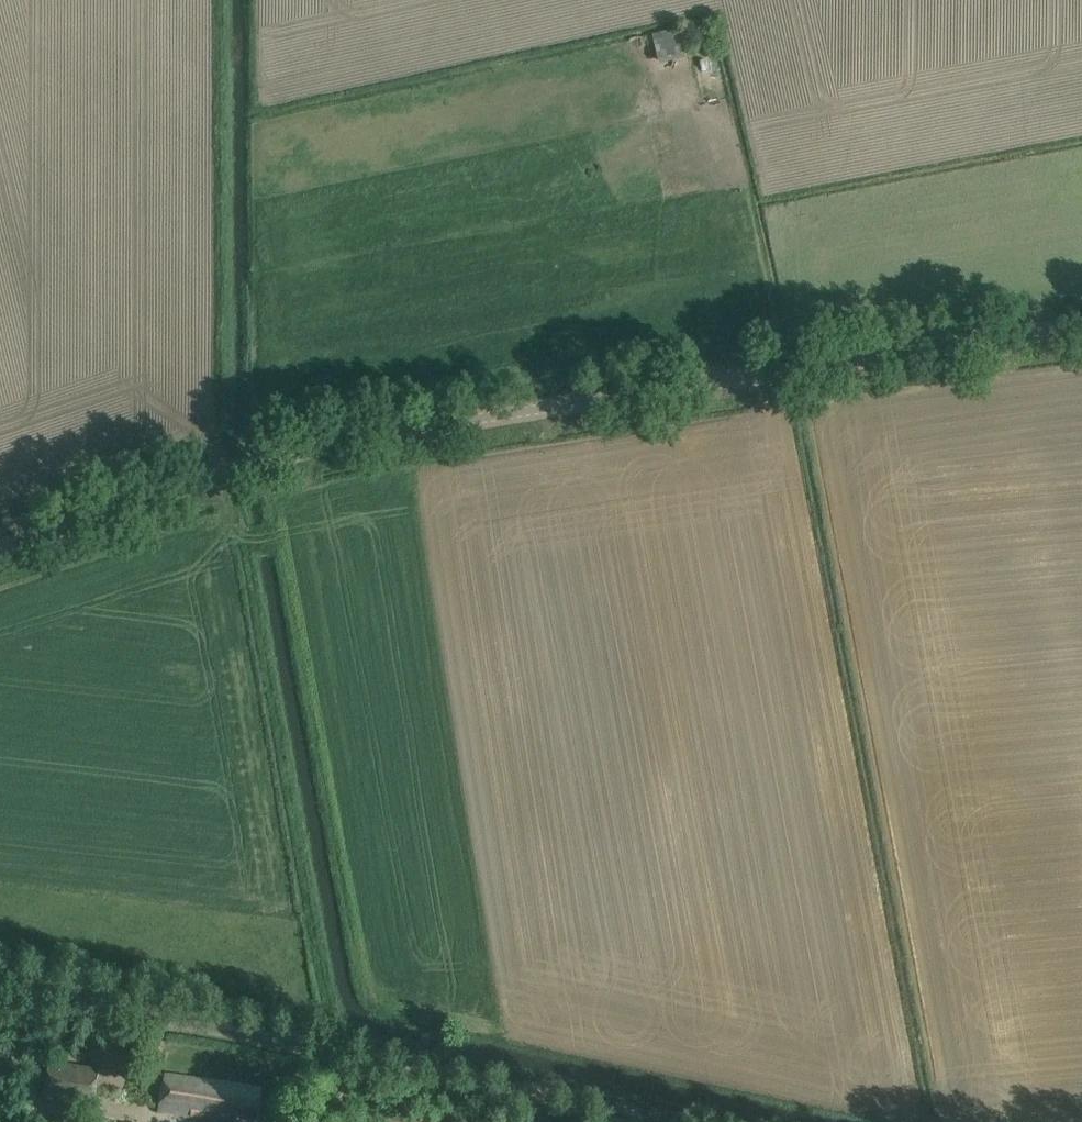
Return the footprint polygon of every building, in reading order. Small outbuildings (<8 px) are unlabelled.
[(661,57),(689,51),(683,25),(655,31),(661,57)] [(44,1098),(94,1106),(99,1070),(50,1062),(44,1098)] [(165,1074),(159,1111),(192,1116),(192,1113),(229,1119),(229,1121),(256,1121),(261,1089),(165,1074)]
